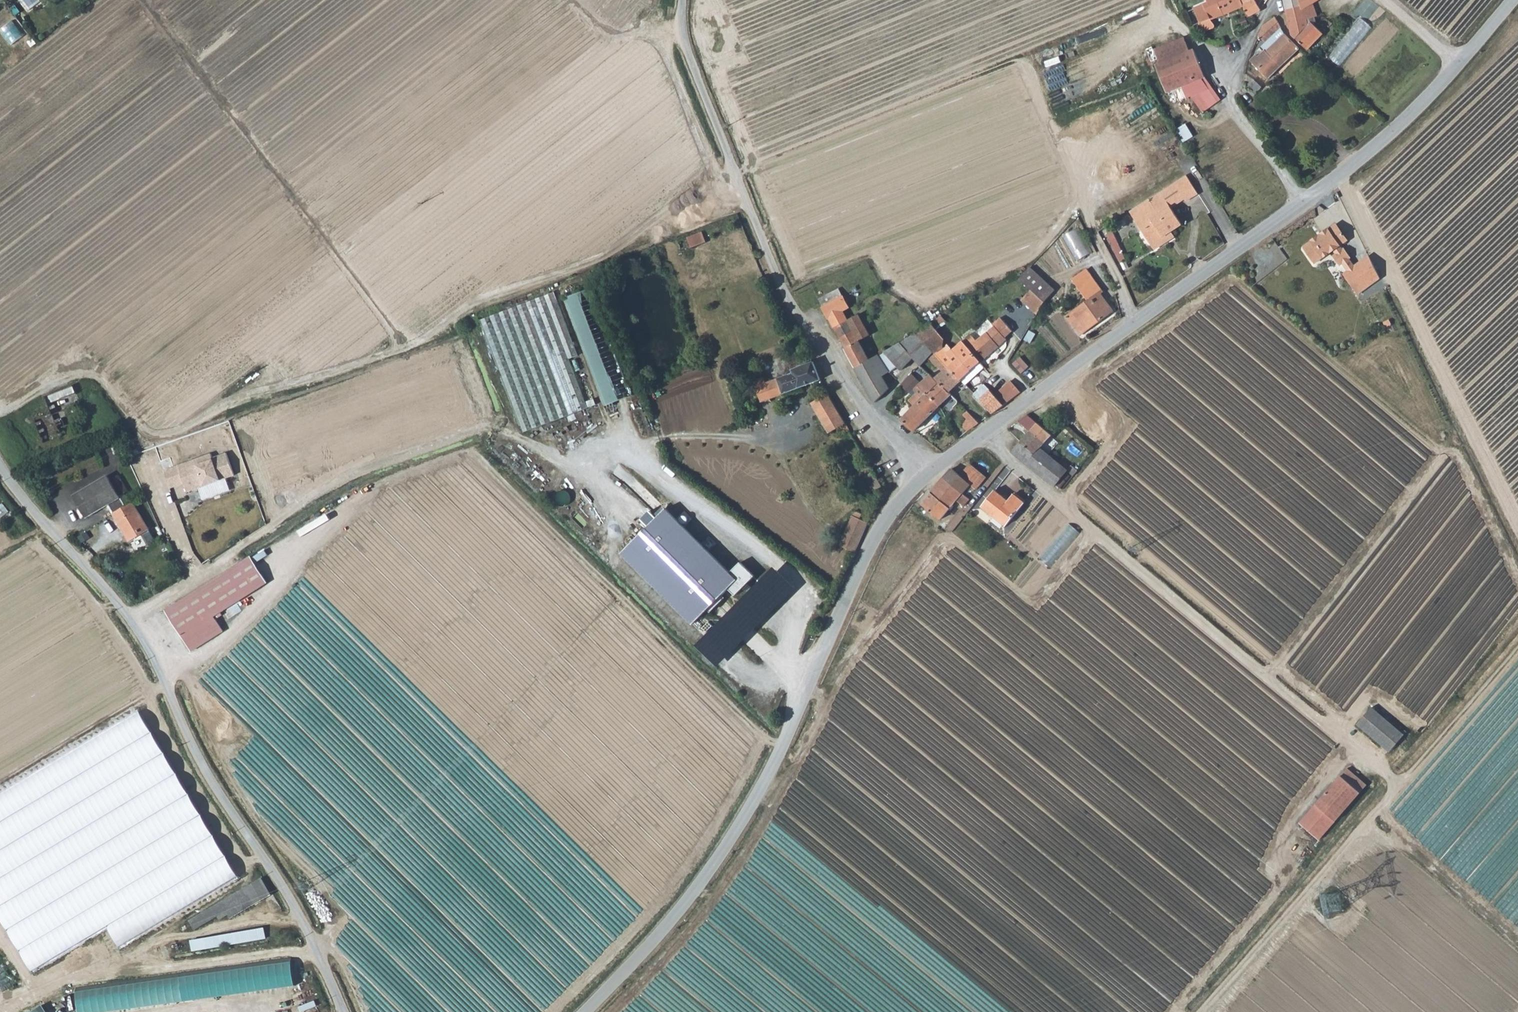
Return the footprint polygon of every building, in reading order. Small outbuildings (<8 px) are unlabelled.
[(1213,18),(1244,6),(1241,0),(1208,0),(1209,2),(1195,8),(1201,22),(1199,23),(1204,32),(1216,26),(1213,18)] [(1244,6),(1248,17),(1261,10),(1255,0),(1241,0),(1244,6)] [(1293,34),(1307,49),(1323,33),(1314,24),(1316,22),(1315,17),(1318,15),(1313,3),(1318,0),(1285,0),(1293,34)] [(1276,17),(1264,25),(1259,36),(1266,42),(1282,28),(1276,17)] [(14,44),(26,35),(15,20),(3,30),(14,44)] [(1266,51),(1286,34),(1282,28),(1266,42),(1262,46),(1266,51)] [(1268,79),(1300,48),(1286,34),(1266,51),(1253,63),(1268,79)] [(1192,81),(1206,76),(1195,49),(1191,50),(1185,36),(1155,48),(1161,62),(1157,63),(1167,91),(1192,81)] [(1223,98),(1206,76),(1192,81),(1193,82),(1186,88),(1205,111),(1223,98)] [(1179,130),(1186,142),(1196,136),(1188,124),(1179,130)] [(1188,174),(1154,194),(1131,209),(1154,246),(1175,233),(1173,230),(1183,223),(1167,196),(1180,188),(1187,200),(1199,193),(1188,174)] [(1337,222),(1304,245),(1316,261),(1332,250),(1335,255),(1333,256),(1339,265),(1341,263),(1356,285),(1357,284),(1377,269),(1371,258),(1369,255),(1356,265),(1350,257),(1351,256),(1345,247),(1344,248),(1341,244),(1348,239),(1337,222)] [(1078,260),(1093,253),(1082,227),(1067,234),(1078,260)] [(694,248),(709,242),(705,231),(690,237),(694,248)] [(1108,234),(1102,236),(1106,243),(1111,240),(1108,234)] [(1111,240),(1106,243),(1118,265),(1123,262),(1111,240)] [(1025,294),(1030,289),(1043,301),(1054,289),(1030,268),(1019,280),(1025,294)] [(1088,268),(1073,279),(1086,296),(1100,286),(1088,268)] [(592,285),(563,296),(603,404),(633,396),(592,285)] [(1101,293),(1103,291),(1100,286),(1086,296),(1088,299),(1091,297),(1092,299),(1067,317),(1080,335),(1113,311),(1101,293)] [(839,288),(819,299),(823,307),(843,295),(839,288)] [(1025,294),(1020,299),(1037,314),(1043,301),(1030,289),(1025,294)] [(523,432),(597,404),(555,291),(481,319),(484,327),(523,432)] [(848,319),(843,311),(850,307),(843,295),(823,307),(834,327),(848,319)] [(859,314),(848,319),(854,330),(856,334),(867,328),(859,314)] [(942,324),(938,318),(932,322),(944,338),(955,330),(947,320),(942,324)] [(848,319),(834,327),(840,338),(854,330),(848,319)] [(972,334),(963,340),(981,362),(1015,332),(1004,319),(977,341),(972,334)] [(944,338),(932,322),(925,326),(917,332),(934,350),(944,346),(944,341),(944,338)] [(860,341),(870,335),(867,328),(856,334),(854,330),(840,338),(856,368),(870,360),(860,341)] [(934,350),(917,332),(900,343),(914,358),(934,350)] [(963,340),(953,350),(972,370),(981,362),(963,340)] [(914,358),(900,343),(884,352),(879,355),(890,371),(891,373),(898,367),(901,370),(914,358)] [(952,349),(947,353),(941,358),(961,379),(972,370),(953,350),(952,349)] [(1031,365),(1038,360),(1027,349),(1021,355),(1031,365)] [(949,392),(962,380),(961,379),(941,358),(936,352),(926,360),(935,370),(930,374),(933,377),(949,392)] [(870,360),(856,368),(875,402),(889,388),(883,376),(890,371),(879,355),(879,354),(870,360)] [(1022,374),(1030,367),(1019,355),(1011,361),(1022,374)] [(761,401),(820,379),(813,361),(793,369),(794,373),(767,382),(764,377),(754,380),(761,401)] [(981,362),(972,370),(976,374),(985,366),(981,362)] [(961,379),(962,380),(965,384),(976,374),(972,370),(961,379)] [(921,383),(912,374),(901,384),(910,394),(921,383)] [(940,405),(952,395),(949,392),(933,377),(917,392),(918,394),(923,398),(928,393),(940,405)] [(1011,381),(995,395),(1005,404),(1021,392),(1011,381)] [(54,410),(79,404),(75,388),(50,394),(54,410)] [(830,432),(846,423),(827,390),(811,399),(830,432)] [(1005,404),(995,395),(991,390),(980,399),(993,413),(1005,404)] [(928,393),(923,398),(918,394),(911,401),(915,406),(902,420),(915,430),(940,405),(928,393)] [(962,425),(968,431),(979,423),(968,411),(965,415),(968,419),(962,425)] [(1029,431),(1012,452),(1017,456),(1056,486),(1066,472),(1038,451),(1052,434),(1029,414),(1018,422),(1029,431)] [(196,461),(179,467),(185,484),(189,493),(236,476),(228,454),(214,459),(214,460),(198,466),(196,461)] [(212,455),(196,461),(198,466),(214,460),(214,459),(212,455)] [(989,481),(997,486),(1009,468),(1001,462),(989,481)] [(961,475),(952,468),(923,504),(941,519),(957,500),(964,506),(970,499),(963,493),(967,488),(972,492),(975,489),(976,489),(987,477),(971,464),(961,475)] [(185,484),(179,467),(165,472),(171,490),(185,484)] [(876,492),(884,487),(875,471),(867,476),(876,492)] [(131,542),(150,530),(134,502),(127,506),(109,476),(74,496),(87,518),(109,505),(131,542)] [(1014,490),(1023,495),(1027,488),(1017,483),(1014,490)] [(997,516),(1007,524),(1026,502),(1016,494),(1010,501),(997,490),(983,506),(996,517),(997,516)] [(840,545),(856,552),(869,522),(861,518),(863,513),(857,510),(854,516),(853,515),(840,545)] [(729,590),(736,598),(756,578),(741,564),(731,575),(666,511),(622,555),(694,626),(729,590)] [(252,556),(168,610),(184,635),(222,611),(268,581),(252,556)] [(231,616),(243,612),(240,604),(228,608),(231,616)] [(184,635),(193,650),(225,630),(218,618),(224,615),(222,611),(184,635)] [(134,708),(0,788),(0,927),(31,980),(106,934),(117,950),(235,877),(134,708)] [(1406,735),(1375,708),(1360,725),(1393,752),(1406,735)] [(1327,832),(1357,795),(1339,779),(1309,816),(1327,832)] [(703,829),(713,820),(702,810),(693,820),(703,829)] [(196,933),(211,924),(228,914),(229,916),(231,920),(256,905),(264,900),(254,884),(190,924),(194,930),(196,933)] [(1340,913),(1341,904),(1343,894),(1324,891),(1322,908),(1321,910),(1340,913)] [(191,940),(192,951),(267,936),(265,926),(191,940)] [(81,1011),(298,989),(296,964),(79,986),(81,1011)] [(46,1004),(32,1011),(51,1011),(46,1004)]
